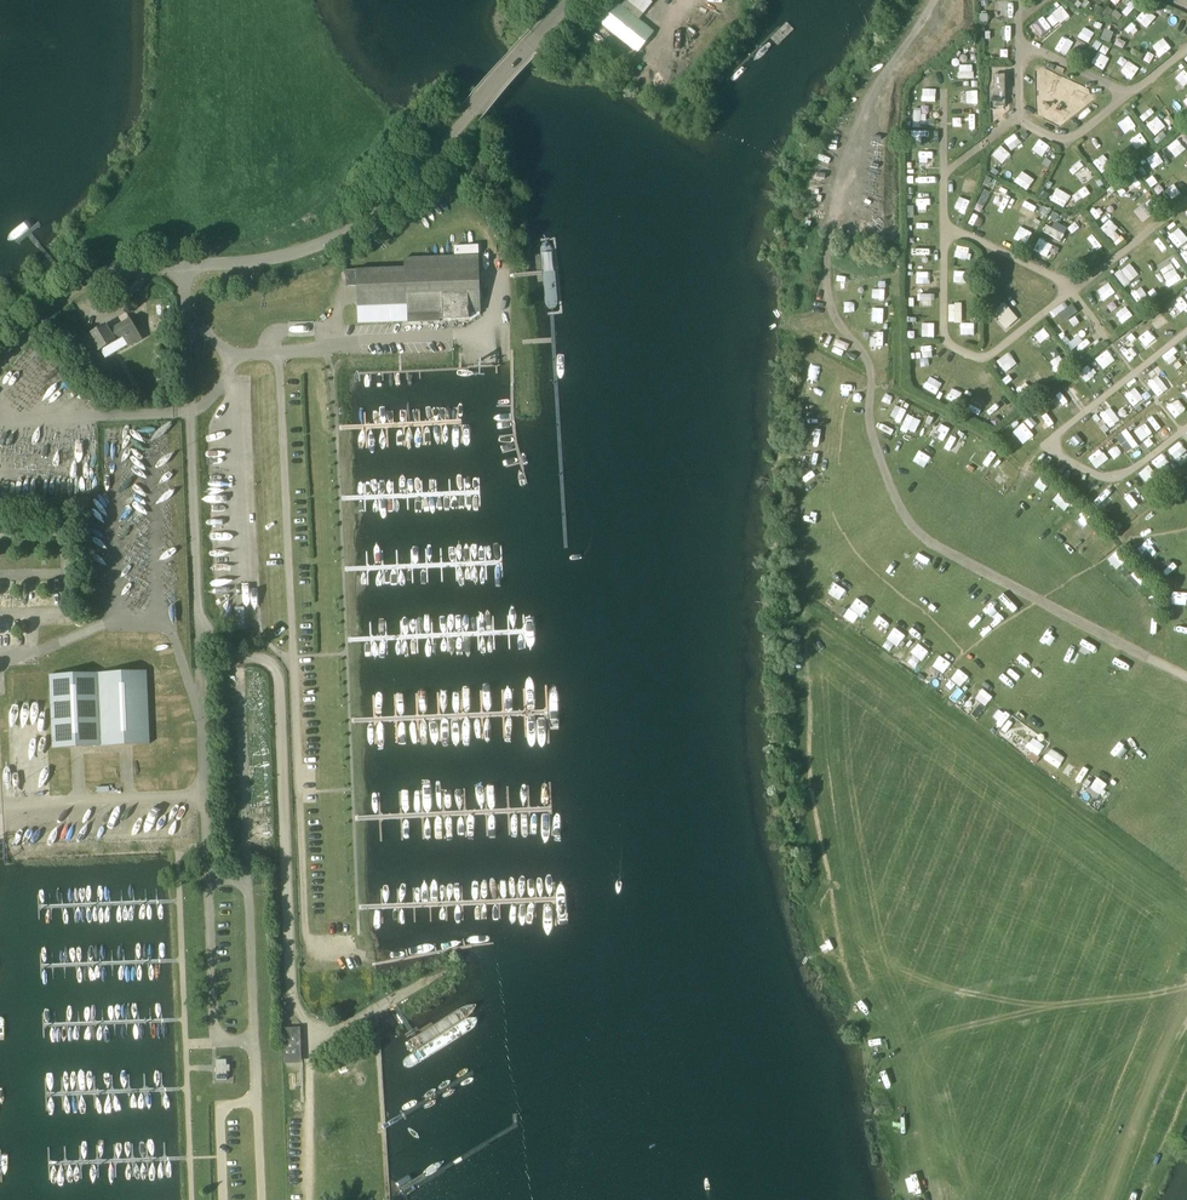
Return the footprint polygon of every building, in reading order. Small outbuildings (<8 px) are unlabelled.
[(1010,14),(1010,0),(996,1),(997,15),(1010,14)] [(1056,21),(1066,11),(1056,2),(1047,12),(1056,21)] [(653,33),(615,3),(600,21),(638,52),(653,33)] [(1100,16),(1104,9),(1097,5),(1094,12),(1100,16)] [(1113,11),(1108,7),(1103,13),(1109,17),(1113,11)] [(1138,19),(1150,24),(1155,13),(1143,7),(1138,19)] [(1122,15),(1115,10),(1112,14),(1118,20),(1122,15)] [(1134,22),(1127,26),(1131,35),(1138,31),(1134,22)] [(1051,26),(1043,38),(1054,45),(1062,34),(1051,26)] [(1084,27),(1078,37),(1089,43),(1095,33),(1084,27)] [(1109,43),(1113,33),(1104,29),(1100,39),(1109,43)] [(1118,38),(1116,45),(1124,48),(1126,41),(1118,38)] [(1076,39),(1071,47),(1080,53),(1085,45),(1076,39)] [(1102,44),(1096,40),(1092,47),(1097,51),(1102,44)] [(1151,46),(1158,56),(1166,51),(1160,41),(1151,46)] [(1091,63),(1103,70),(1111,59),(1099,51),(1091,63)] [(1124,65),(1119,72),(1132,79),(1139,66),(1122,56),(1118,62),(1124,65)] [(958,78),(973,79),(973,66),(958,65),(958,78)] [(1186,85),(1186,75),(1182,69),(1172,79),(1182,90),(1186,85)] [(926,90),(937,83),(931,74),(921,81),(926,90)] [(992,75),(992,82),(992,106),(1004,106),(1004,75),(992,75)] [(977,102),(977,88),(964,88),(964,102),(977,102)] [(953,114),(953,127),(967,127),(967,114),(953,114)] [(1132,114),(1119,120),(1125,132),(1137,127),(1132,114)] [(1157,116),(1148,125),(1158,135),(1166,127),(1157,116)] [(1020,127),(1014,135),(1026,144),(1032,136),(1020,127)] [(1139,150),(1148,143),(1141,134),(1132,141),(1139,150)] [(1176,156),(1186,150),(1180,137),(1169,143),(1176,156)] [(1042,158),(1050,148),(1040,140),(1032,150),(1042,158)] [(1147,157),(1153,168),(1164,162),(1158,151),(1147,157)] [(1079,178),(1091,172),(1084,159),(1072,166),(1079,178)] [(1022,171),(1016,183),(1030,190),(1036,178),(1022,171)] [(965,179),(963,191),(974,193),(976,181),(965,179)] [(1172,198),(1180,192),(1174,183),(1166,188),(1172,198)] [(993,199),(1006,205),(1012,193),(999,186),(993,199)] [(1077,201),(1090,192),(1086,186),(1073,195),(1077,201)] [(1050,200),(1064,208),(1070,195),(1056,188),(1050,200)] [(954,208),(965,212),(970,200),(959,196),(954,208)] [(918,209),(931,209),(930,197),(917,198),(918,209)] [(1031,221),(1039,207),(1025,199),(1014,220),(1034,231),(1037,225),(1031,221)] [(1051,227),(1046,224),(1042,230),(1060,240),(1067,227),(1054,220),(1051,227)] [(1013,237),(1025,244),(1032,232),(1020,226),(1013,237)] [(1179,248),(1186,240),(1186,236),(1178,227),(1168,237),(1179,248)] [(1049,251),(1057,254),(1060,246),(1039,238),(1034,250),(1047,255),(1049,251)] [(553,240),(540,241),(543,273),(546,310),(559,309),(553,240)] [(357,270),(346,271),(347,287),(357,286),(358,306),(407,305),(408,323),(440,322),(440,319),(470,318),(470,313),(480,313),(480,294),(479,256),(405,258),(405,268),(357,270)] [(1176,261),(1161,273),(1171,285),(1186,273),(1176,261)] [(1114,271),(1123,285),(1139,276),(1130,262),(1114,271)] [(955,270),(955,289),(965,289),(965,270),(955,270)] [(937,286),(938,271),(917,271),(917,286),(937,286)] [(835,277),(835,288),(847,288),(846,276),(835,277)] [(1132,293),(1137,301),(1147,294),(1141,287),(1132,293)] [(872,288),(872,301),(884,301),(884,289),(872,288)] [(918,306),(934,306),(934,293),(917,294),(918,306)] [(1166,306),(1175,317),(1185,308),(1176,298),(1166,306)] [(1070,300),(1055,307),(1061,320),(1076,314),(1070,300)] [(1018,318),(1004,303),(992,314),(1005,329),(1018,318)] [(948,304),(948,321),(962,321),(962,304),(948,304)] [(1126,304),(1116,311),(1123,322),(1133,314),(1126,304)] [(872,321),(884,322),(884,308),(872,308),(872,321)] [(1158,312),(1150,319),(1158,329),(1167,321),(1158,312)] [(82,339),(88,349),(96,345),(100,351),(116,342),(116,341),(123,337),(129,346),(142,338),(131,319),(110,331),(106,324),(82,339)] [(939,320),(920,321),(921,338),(940,337),(939,320)] [(1144,336),(1154,328),(1147,320),(1137,329),(1144,336)] [(1166,325),(1159,330),(1164,336),(1170,331),(1166,325)] [(971,340),(971,328),(959,327),(959,340),(971,340)] [(1033,333),(1039,342),(1049,336),(1043,327),(1033,333)] [(869,343),(882,344),(882,328),(870,328),(869,343)] [(1070,350),(1079,345),(1081,349),(1094,341),(1090,334),(1084,338),(1081,333),(1065,342),(1070,350)] [(1186,358),(1186,342),(1186,341),(1178,351),(1186,358)] [(937,344),(917,344),(918,358),(937,357),(937,344)] [(1104,366),(1115,358),(1108,349),(1097,357),(1104,366)] [(1004,371),(1016,364),(1010,352),(997,359),(1004,371)] [(1077,371),(1085,382),(1096,375),(1089,364),(1077,371)] [(1157,391),(1165,384),(1156,372),(1147,378),(1157,391)] [(923,387),(936,394),(942,383),(930,376),(923,387)] [(959,404),(964,393),(951,388),(946,399),(959,404)] [(1060,406),(1068,401),(1062,391),(1053,396),(1060,406)] [(884,393),(881,402),(889,404),(892,395),(884,393)] [(967,410),(981,415),(985,403),(971,398),(967,410)] [(1099,413),(1109,427),(1119,420),(1110,406),(1099,413)] [(1154,406),(1143,414),(1151,425),(1162,417),(1154,406)] [(909,428),(916,412),(909,409),(902,424),(909,428)] [(932,434),(944,439),(950,427),(937,421),(932,434)] [(1023,442),(1032,434),(1023,424),(1014,432),(1023,442)] [(1139,443),(1150,434),(1142,424),(1131,432),(1139,443)] [(1076,429),(1086,442),(1091,438),(1080,425),(1076,429)] [(1117,438),(1125,448),(1135,440),(1127,430),(1117,438)] [(1079,456),(1090,448),(1081,437),(1070,446),(1079,456)] [(1174,459),(1186,450),(1180,439),(1167,448),(1174,459)] [(1109,454),(1118,455),(1118,444),(1109,444),(1109,454)] [(989,465),(996,454),(985,446),(977,457),(989,465)] [(1103,450),(1091,456),(1098,470),(1110,464),(1103,450)] [(1164,451),(1151,462),(1157,469),(1170,458),(1164,451)] [(1043,491),(1050,484),(1040,475),(1034,482),(1043,491)] [(1135,488),(1124,497),(1131,505),(1142,496),(1135,488)] [(803,503),(816,504),(816,490),(803,490),(803,503)] [(1064,511),(1072,502),(1060,492),(1052,500),(1064,511)] [(798,572),(808,572),(808,560),(798,559),(798,572)] [(1121,576),(1130,586),(1138,578),(1129,568),(1121,576)] [(825,594),(837,604),(846,594),(834,584),(825,594)] [(859,614),(862,616),(869,607),(855,598),(843,616),(853,623),(859,614)] [(887,638),(898,646),(906,635),(895,627),(887,638)] [(916,671),(923,661),(913,653),(905,663),(916,671)] [(925,677),(936,685),(944,674),(932,666),(925,677)] [(127,745),(132,745),(150,744),(147,671),(89,673),(62,674),(50,675),(51,705),(53,748),(71,747),(78,747),(127,745)] [(950,681),(960,689),(968,680),(959,671),(950,681)] [(979,688),(972,696),(983,705),(990,697),(979,688)] [(992,716),(1003,723),(1010,713),(999,706),(992,716)] [(1037,755),(1044,745),(1032,736),(1025,747),(1037,755)] [(1041,761),(1054,771),(1063,760),(1050,750),(1041,761)] [(1097,777),(1090,787),(1099,794),(1106,784),(1097,777)] [(415,1038),(408,1042),(415,1050),(470,1015),(476,1004),(462,1008),(415,1038)] [(283,1029),(285,1062),(299,1062),(297,1028),(283,1029)] [(217,1080),(227,1080),(227,1059),(216,1059),(217,1080)]
